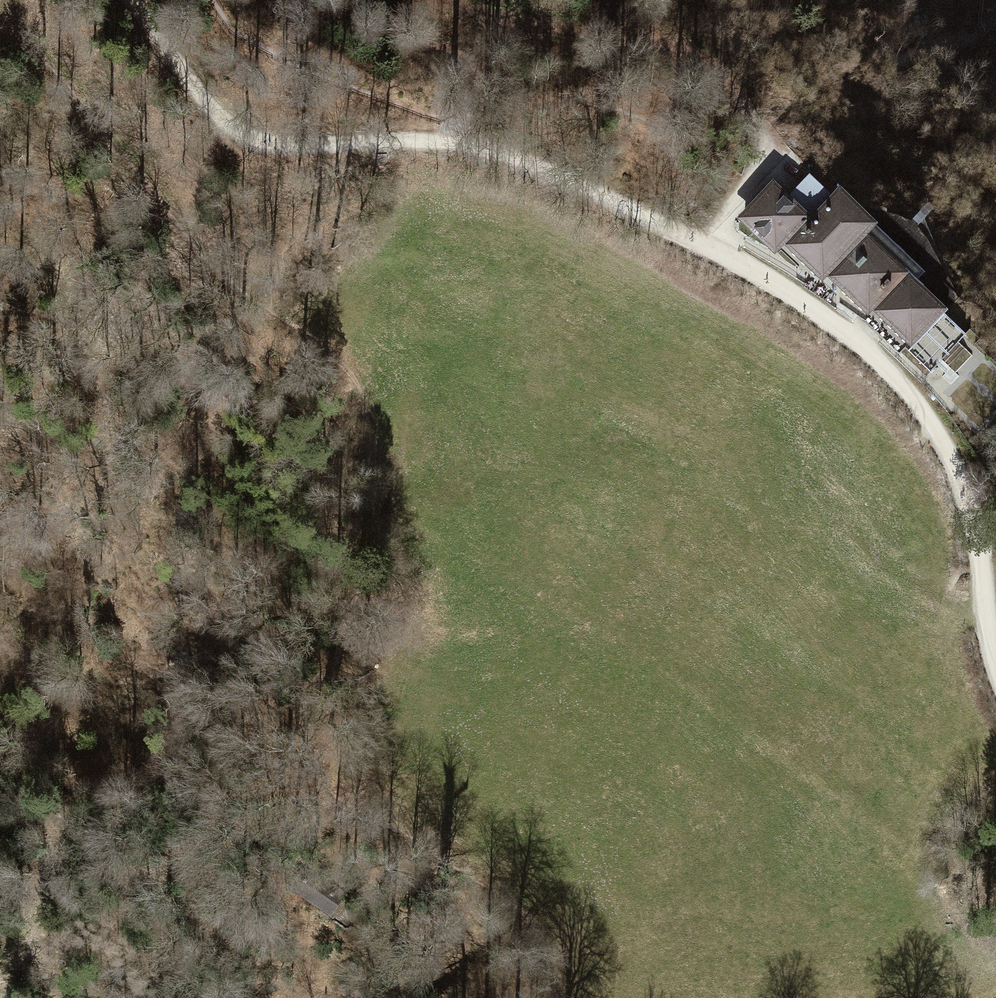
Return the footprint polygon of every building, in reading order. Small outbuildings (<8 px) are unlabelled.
[(812,225),(773,188),(744,218),(774,246),(786,233),(795,241),(791,245),(817,269),(822,274),(827,269),(868,308),(872,303),(910,340),(940,309),(860,234),(870,224),(839,195),(812,225)] [(292,888),(329,914),(331,911),(338,916),(351,898),(323,878),(320,883),(303,871),(292,888)]
